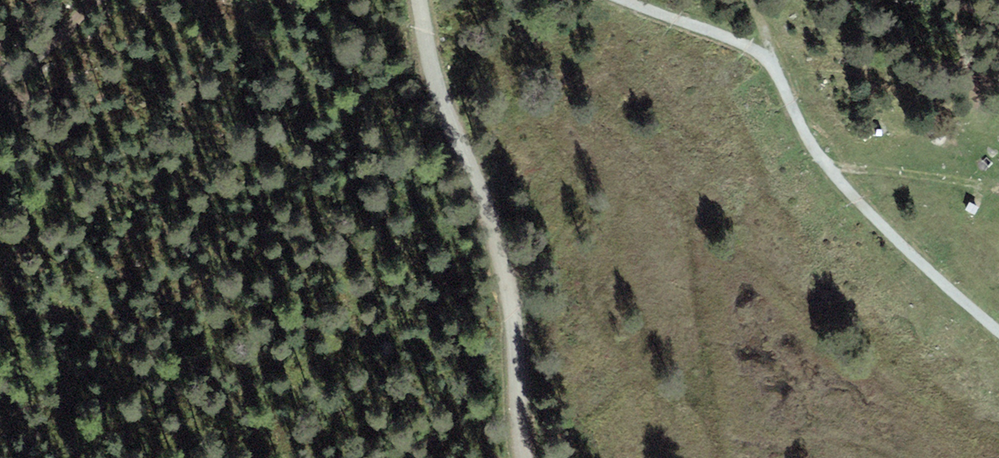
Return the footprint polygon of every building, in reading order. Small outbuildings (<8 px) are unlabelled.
[(979,207),(970,202),(965,211),(975,216),(979,207)]
